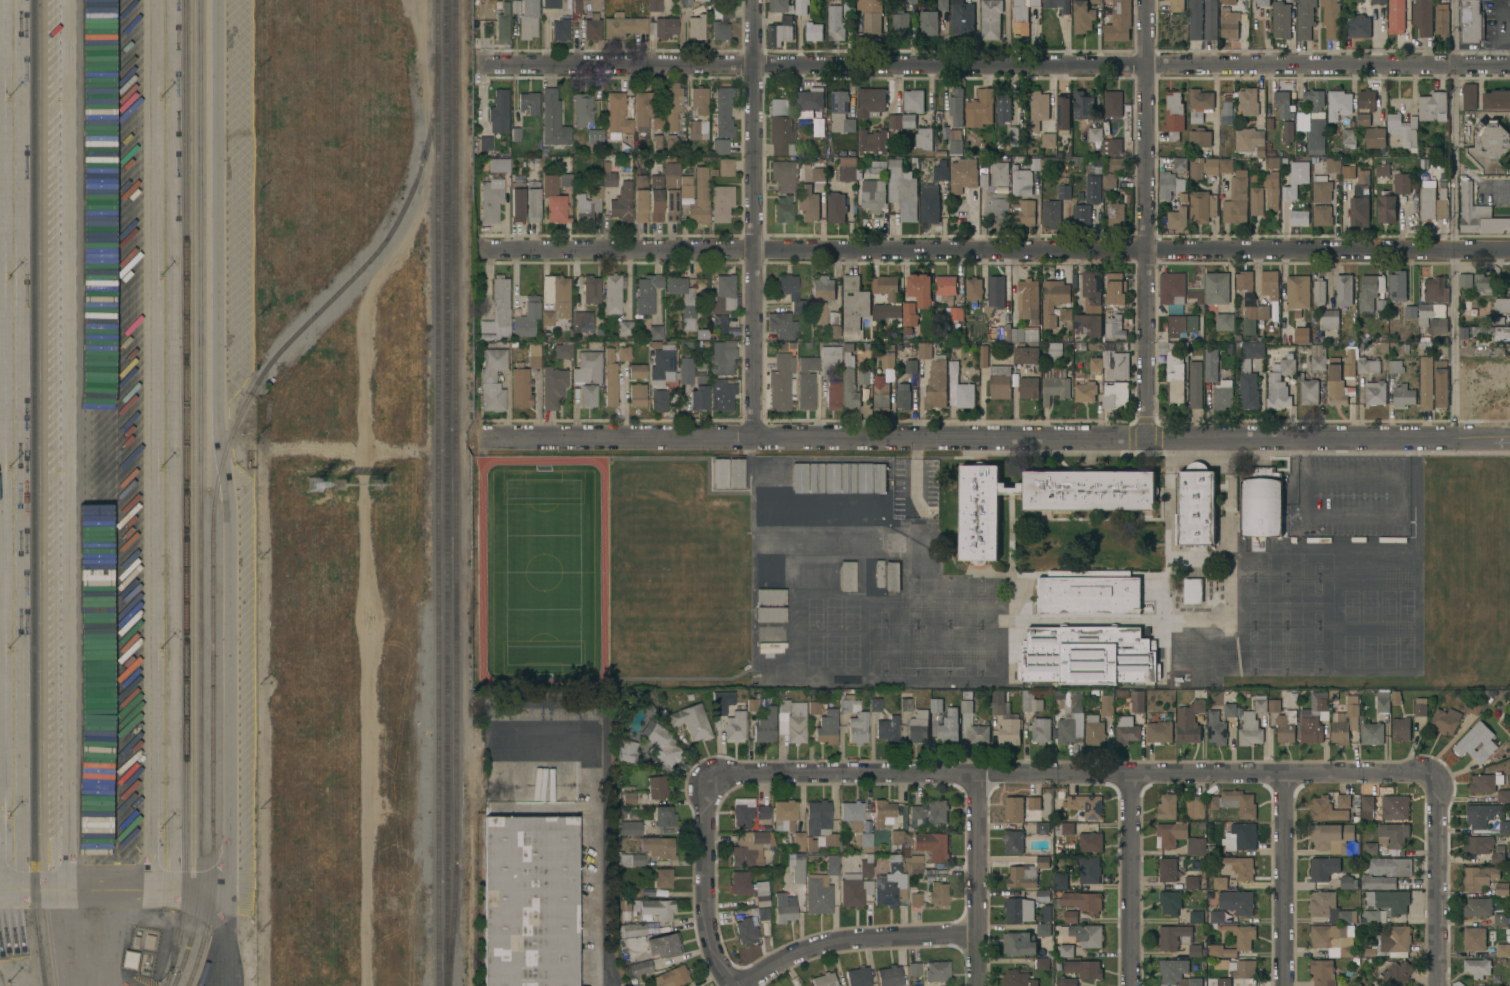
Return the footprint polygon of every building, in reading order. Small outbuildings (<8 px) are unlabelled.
[(521,15),(521,0),(537,0),(536,37),(530,37),(530,40),(518,40),(519,15),(521,15)] [(542,8),(542,0),(559,0),(559,9),(542,8)] [(572,15),(573,0),(581,0),(581,15),(572,15)] [(648,11),(648,0),(661,0),(661,11),(648,11)] [(678,8),(678,0),(691,0),(691,8),(678,8)] [(769,12),(769,0),(789,0),(789,5),(793,5),(793,10),(789,10),(789,12),(769,12)] [(795,14),(795,0),(809,0),(809,4),(807,4),(807,14),(795,14)] [(856,9),(856,0),(882,0),(882,13),(881,13),(881,34),(863,34),(863,9),(856,9)] [(938,10),(938,0),(948,0),(948,10),(938,10)] [(951,15),(951,0),(963,0),(963,3),(974,3),(974,34),(952,35),(952,32),(951,32),(951,20),(950,20),(950,15),(951,15)] [(980,39),(981,0),(1003,0),(1003,12),(1000,12),(1000,39),(980,39)] [(1013,14),(1013,0),(1025,0),(1025,6),(1028,6),(1028,28),(1029,28),(1029,33),(1014,33),(1015,14),(1013,14)] [(1042,2),(1042,0),(1069,0),(1069,14),(1062,14),(1062,7),(1043,7),(1043,2),(1042,2)] [(1074,33),(1074,0),(1087,0),(1088,10),(1090,10),(1090,9),(1096,9),(1096,19),(1092,19),(1092,29),(1086,29),(1086,33),(1082,33),(1074,33)] [(1112,24),(1112,0),(1131,0),(1131,28),(1129,28),(1129,40),(1104,40),(1104,24),(1112,24)] [(1170,12),(1170,0),(1185,0),(1185,12),(1170,12)] [(1189,39),(1189,0),(1202,0),(1202,39),(1189,39)] [(1205,40),(1205,0),(1217,0),(1217,40),(1205,40)] [(1291,39),(1283,39),(1283,37),(1273,37),(1272,1),(1283,0),(1283,3),(1290,3),(1291,39)] [(1298,2),(1298,0),(1316,0),(1316,6),(1313,6),(1313,21),(1315,21),(1315,25),(1311,25),(1311,40),(1297,40),(1297,2),(1298,2)] [(1320,6),(1320,0),(1338,0),(1338,1),(1336,1),(1336,2),(1339,2),(1339,40),(1325,40),(1325,25),(1321,25),(1321,21),(1323,21),(1323,6),(1320,6)] [(1389,13),(1389,0),(1405,0),(1404,29),(1404,33),(1388,33),(1388,13),(1389,13)] [(1412,24),(1412,0),(1431,0),(1432,37),(1419,37),(1419,28),(1416,28),(1416,24),(1412,24)] [(1461,43),(1461,0),(1479,0),(1479,13),(1481,13),(1481,17),(1483,17),(1484,40),(1479,40),(1479,42),(1461,43)] [(511,1),(520,1),(519,13),(511,13),(511,1)] [(843,14),(843,1),(855,2),(855,14),(843,14)] [(508,42),(496,42),(496,14),(501,14),(501,2),(508,2),(508,42)] [(1434,10),(1435,10),(1435,3),(1448,3),(1448,9),(1449,9),(1449,33),(1448,34),(1448,36),(1440,36),(1440,33),(1435,33),(1434,10)] [(130,39),(131,6),(115,5),(114,38),(130,39)] [(829,5),(842,5),(842,21),(845,21),(845,40),(839,40),(839,42),(834,42),(834,40),(828,40),(829,5)] [(732,18),(711,18),(711,6),(732,6),(732,18)] [(1238,39),(1227,39),(1227,37),(1220,37),(1220,6),(1230,7),(1230,11),(1240,12),(1240,20),(1238,19),(1238,39)] [(893,13),(898,14),(899,8),(904,8),(904,12),(909,12),(909,32),(910,32),(910,36),(892,36),(893,13)] [(104,11),(88,11),(88,76),(104,76),(104,11)] [(938,11),(938,32),(932,32),(932,35),(921,35),(921,11),(938,11)] [(646,18),(646,33),(623,33),(623,36),(616,36),(616,39),(614,39),(614,41),(604,41),(603,18),(612,18),(612,12),(622,12),(622,18),(646,18)] [(583,20),(589,20),(589,13),(597,13),(597,20),(600,20),(600,40),(583,40),(583,20)] [(688,18),(697,18),(697,14),(704,14),(704,40),(693,40),(693,37),(688,37),(688,18)] [(765,25),(782,25),(782,14),(793,15),(793,40),(781,40),(781,46),(765,46),(765,25)] [(1371,37),(1343,37),(1344,21),(1344,17),(1349,17),(1349,16),(1359,16),(1359,14),(1365,14),(1365,16),(1371,16),(1371,37)] [(551,21),(557,21),(557,19),(560,19),(560,18),(568,18),(568,40),(562,40),(562,41),(558,41),(558,40),(551,40),(551,21)] [(677,18),(677,34),(669,34),(669,37),(666,37),(666,40),(658,40),(658,37),(654,37),(654,34),(648,35),(648,22),(654,22),(654,18),(677,18)] [(728,40),(722,40),(722,41),(718,41),(718,40),(711,40),(712,21),(718,21),(718,23),(729,24),(728,40)] [(823,40),(816,40),(816,41),(813,41),(813,40),(806,40),(806,22),(813,22),(813,24),(823,24),(823,40)] [(130,39),(114,39),(114,105),(130,105),(130,39)] [(104,114),(105,81),(89,81),(88,113),(104,114)] [(682,113),(676,113),(676,132),(665,132),(665,104),(665,88),(669,88),(669,82),(678,82),(678,88),(682,88),(682,113)] [(1463,83),(1476,83),(1476,109),(1463,109),(1463,83)] [(708,104),(707,104),(707,115),(695,115),(695,106),(690,106),(690,88),(696,88),(696,86),(701,86),(701,88),(708,88),(708,104)] [(810,91),(810,87),(823,87),(823,109),(813,109),(813,118),(796,118),(796,91),(810,91)] [(1257,102),(1258,102),(1258,115),(1242,115),(1242,110),(1238,110),(1238,90),(1245,90),(1245,87),(1257,87),(1257,102)] [(542,144),(542,88),(556,88),(556,100),(559,100),(559,126),(568,126),(568,127),(570,127),(569,144),(542,144)] [(715,88),(734,88),(734,99),(731,99),(731,106),(729,106),(729,118),(731,118),(731,126),(734,126),(734,137),(715,137),(715,88)] [(886,88),(886,111),(879,111),(879,117),(869,117),(869,119),(858,119),(858,108),(859,108),(859,91),(858,91),(858,88),(886,88)] [(949,96),(953,96),(953,88),(964,88),(964,97),(963,97),(963,126),(952,126),(952,113),(949,113),(949,96)] [(966,99),(980,99),(980,97),(976,97),(977,88),(994,88),(994,102),(993,102),(992,123),(983,123),(983,127),(966,127),(966,99)] [(1324,106),(1321,106),(1321,110),(1317,110),(1317,112),(1310,112),(1310,100),(1303,100),(1303,90),(1310,90),(1310,88),(1313,88),(1313,90),(1324,90),(1324,106)] [(1376,108),(1374,108),(1374,112),(1369,112),(1369,108),(1358,108),(1358,90),(1365,90),(1365,88),(1369,88),(1369,90),(1376,90),(1376,108)] [(507,133),(489,133),(489,121),(488,121),(488,108),(490,108),(490,106),(493,106),(493,102),(492,102),(492,99),(494,99),(494,90),(507,89),(507,133)] [(924,112),(916,112),(916,109),(904,109),(904,91),(911,91),(911,90),(924,89),(924,112)] [(1214,108),(1208,108),(1208,109),(1204,109),(1204,108),(1196,108),(1196,110),(1203,110),(1203,123),(1190,123),(1190,108),(1190,89),(1200,89),(1200,92),(1214,92),(1214,108)] [(1049,120),(1039,120),(1039,137),(1027,137),(1027,119),(1031,119),(1031,90),(1041,90),(1041,93),(1049,93),(1049,120)] [(1184,115),(1185,115),(1184,131),(1180,131),(1179,141),(1168,141),(1168,131),(1162,131),(1162,124),(1165,124),(1165,109),(1166,109),(1166,105),(1165,105),(1165,101),(1167,101),(1167,98),(1165,98),(1165,95),(1166,95),(1166,91),(1173,91),(1173,90),(1181,91),(1181,103),(1184,103),(1184,115)] [(1289,105),(1295,105),(1295,118),(1279,118),(1279,107),(1274,107),(1274,91),(1280,91),(1280,90),(1283,90),(1283,91),(1289,91),(1289,105)] [(1328,90),(1344,90),(1344,93),(1352,93),(1352,114),(1340,114),(1340,113),(1338,113),(1338,121),(1328,121),(1328,90)] [(1492,90),(1509,90),(1509,108),(1483,108),(1483,92),(1492,92),(1492,90)] [(831,91),(848,91),(848,95),(849,95),(849,102),(848,102),(848,113),(846,113),(845,118),(855,118),(855,131),(831,131),(831,91)] [(1074,91),(1084,91),(1084,93),(1093,93),(1093,96),(1094,96),(1094,119),(1074,119),(1074,91)] [(1122,116),(1104,116),(1104,91),(1122,91),(1122,116)] [(1447,112),(1446,112),(1447,120),(1437,120),(1437,118),(1434,118),(1434,120),(1419,120),(1418,96),(1431,95),(1431,91),(1446,91),(1447,112)] [(538,115),(527,115),(527,105),(523,105),(523,109),(522,109),(522,111),(518,111),(518,109),(518,94),(527,94),(527,93),(538,93),(538,115)] [(607,93),(624,93),(624,98),(625,98),(625,101),(624,101),(624,103),(626,103),(625,106),(624,106),(624,114),(622,114),(622,119),(632,119),(632,133),(607,133),(607,93)] [(654,116),(649,116),(649,117),(648,117),(648,134),(636,134),(636,127),(634,127),(634,93),(654,93),(654,116)] [(997,93),(1011,93),(1011,121),(1004,121),(1004,125),(999,125),(999,121),(997,121),(997,93)] [(592,122),(583,122),(583,127),(574,127),(574,122),(573,122),(573,94),(592,94),(592,122)] [(1223,100),(1225,100),(1225,95),(1233,95),(1233,116),(1228,116),(1228,125),(1220,125),(1220,116),(1223,116),(1223,100)] [(1058,131),(1058,96),(1064,96),(1064,98),(1070,98),(1070,131),(1058,131)] [(789,99),(790,116),(791,116),(792,144),(795,144),(795,155),(771,155),(771,144),(769,144),(769,116),(770,116),(770,99),(789,99)] [(130,173),(130,108),(114,108),(114,173),(130,173)] [(1310,131),(1308,131),(1297,131),(1297,112),(1310,112),(1310,118),(1310,131)] [(1370,113),(1370,125),(1357,125),(1357,113),(1370,113)] [(1417,147),(1403,147),(1403,141),(1402,141),(1402,131),(1387,131),(1387,113),(1401,113),(1401,122),(1410,122),(1410,116),(1417,115),(1418,129),(1416,129),(1417,147)] [(889,114),(902,114),(902,128),(889,127),(889,114)] [(915,114),(915,127),(902,127),(902,114),(915,114)] [(88,181),(103,181),(105,116),(89,115),(88,181)] [(651,131),(651,118),(663,118),(663,131),(651,131)] [(1325,153),(1308,153),(1308,141),(1307,141),(1307,137),(1308,137),(1308,131),(1310,131),(1310,118),(1324,118),(1325,153)] [(1498,122),(1509,134),(1509,145),(1498,160),(1504,162),(1505,169),(1507,169),(1507,172),(1505,172),(1505,174),(1483,175),(1483,173),(1481,173),(1481,171),(1465,154),(1465,146),(1476,146),(1475,134),(1478,134),(1490,122),(1490,119),(1498,119),(1498,122)] [(707,133),(700,133),(700,139),(688,139),(687,121),(707,121),(707,133)] [(1293,141),(1290,141),(1289,145),(1288,145),(1288,146),(1286,146),(1286,145),(1284,145),(1284,141),(1282,141),(1282,139),(1281,139),(1281,138),(1282,138),(1282,136),(1282,132),(1284,132),(1284,127),(1282,127),(1282,125),(1283,125),(1283,121),(1293,121),(1293,141)] [(1018,146),(1009,146),(1009,126),(1018,126),(1018,146)] [(1366,127),(1374,127),(1374,126),(1377,126),(1377,127),(1385,127),(1385,152),(1386,152),(1387,155),(1380,155),(1380,147),(1366,147),(1366,127)] [(1102,127),(1102,139),(1110,139),(1110,138),(1122,138),(1122,151),(1111,151),(1111,155),(1102,155),(1102,141),(1089,141),(1088,127),(1102,127)] [(1211,147),(1195,147),(1195,144),(1190,143),(1191,130),(1195,130),(1196,127),(1205,127),(1204,131),(1212,131),(1211,147)] [(1235,151),(1235,129),(1243,129),(1243,128),(1250,128),(1250,127),(1255,127),(1255,130),(1264,130),(1264,144),(1265,144),(1265,155),(1256,155),(1256,145),(1254,145),(1254,151),(1235,151)] [(512,128),(520,128),(520,142),(512,142),(512,128)] [(932,151),(921,151),(921,148),(916,148),(916,133),(918,133),(918,128),(932,128),(932,151)] [(1356,128),(1356,143),(1356,147),(1343,147),(1343,143),(1342,128),(1356,128)] [(886,154),(881,154),(881,151),(878,151),(878,153),(873,153),(873,151),(859,151),(859,141),(856,141),(856,131),(856,129),(867,129),(867,133),(873,133),(873,132),(879,132),(879,129),(886,129),(886,154)] [(963,140),(963,153),(949,153),(949,140),(950,140),(949,129),(961,129),(962,140),(963,140)] [(605,143),(591,143),(591,130),(605,130),(605,143)] [(1055,133),(1055,146),(1042,146),(1042,133),(1055,133)] [(662,152),(654,152),(654,145),(653,145),(653,139),(651,139),(651,135),(654,135),(662,135),(662,152)] [(685,150),(665,150),(665,135),(675,135),(675,137),(685,137),(685,150)] [(1330,135),(1341,135),(1341,153),(1330,153),(1330,135)] [(491,150),(479,150),(479,137),(491,137),(491,150)] [(728,154),(712,154),(712,139),(728,140),(728,154)] [(977,156),(977,170),(978,170),(978,186),(978,196),(966,196),(966,193),(961,192),(961,191),(950,191),(950,162),(962,162),(965,155),(977,156)] [(1219,158),(1218,158),(1219,174),(1205,174),(1205,172),(1203,172),(1203,162),(1206,162),(1206,158),(1210,158),(1210,156),(1219,156),(1219,158)] [(1279,157),(1279,168),(1250,168),(1250,156),(1279,157)] [(570,175),(571,175),(571,186),(559,186),(559,157),(570,157),(570,175)] [(678,175),(677,175),(677,222),(665,222),(664,163),(666,163),(666,157),(675,157),(675,163),(678,163),(678,175)] [(840,157),(857,157),(857,167),(856,167),(856,180),(849,180),(849,182),(845,182),(845,180),(840,180),(840,157)] [(1056,157),(1056,168),(1044,168),(1044,167),(1041,167),(1041,157),(1056,157)] [(1125,157),(1125,163),(1128,163),(1128,171),(1109,171),(1110,170),(1106,170),(1106,158),(1110,158),(1110,157),(1125,157)] [(1187,171),(1173,170),(1174,157),(1187,157),(1187,171)] [(1326,157),(1340,157),(1340,171),(1326,171),(1326,157)] [(1233,172),(1219,172),(1219,158),(1233,158),(1233,172)] [(509,159),(509,172),(488,172),(488,159),(509,159)] [(733,159),(733,176),(718,176),(718,159),(733,159)] [(888,159),(902,159),(902,171),(911,171),(911,178),(917,178),(917,194),(917,221),(900,221),(900,202),(898,202),(898,201),(888,201),(888,159)] [(887,161),(887,174),(871,173),(871,167),(872,160),(887,161)] [(793,162),(793,193),(777,193),(778,180),(770,180),(770,161),(793,162)] [(826,161),(826,168),(826,181),(812,181),(812,179),(807,179),(807,169),(810,169),(810,161),(826,161)] [(1309,183),(1308,183),(1308,184),(1297,184),(1297,199),(1282,199),(1282,186),(1290,186),(1290,181),(1290,177),(1290,161),(1309,161),(1309,183)] [(616,187),(603,187),(602,162),(610,162),(610,173),(616,173),(616,187)] [(1008,162),(1008,173),(1011,174),(1011,178),(1009,178),(1009,186),(992,185),(992,162),(1008,162)] [(1191,162),(1203,162),(1203,179),(1198,179),(1198,181),(1194,181),(1194,179),(1190,179),(1191,162)] [(1389,175),(1376,175),(1376,163),(1389,163),(1389,175)] [(797,182),(797,164),(805,164),(805,182),(797,182)] [(1033,195),(1012,195),(1012,164),(1018,164),(1018,169),(1029,169),(1032,172),(1033,195)] [(1355,178),(1342,178),(1342,165),(1355,165),(1355,178)] [(949,166),(949,180),(933,180),(933,166),(949,166)] [(707,200),(708,223),(705,223),(705,224),(699,224),(699,223),(687,223),(687,219),(686,219),(686,215),(687,215),(687,204),(692,204),(692,199),(695,199),(694,167),(707,167),(707,200)] [(980,167),(988,167),(988,174),(989,174),(988,186),(979,186),(980,167)] [(1231,176),(1235,176),(1235,169),(1247,169),(1247,176),(1248,176),(1248,186),(1247,186),(1247,224),(1234,224),(1234,222),(1223,222),(1223,200),(1230,200),(1231,176)] [(1410,192),(1394,193),(1394,174),(1394,169),(1399,169),(1399,173),(1410,173),(1410,192)] [(1279,207),(1266,207),(1266,188),(1264,188),(1264,181),(1266,181),(1266,173),(1269,173),(1269,170),(1279,170),(1279,207)] [(1160,190),(1160,171),(1170,171),(1170,173),(1175,173),(1175,179),(1184,179),(1184,190),(1176,190),(1176,191),(1171,190),(1171,199),(1170,199),(1170,201),(1166,201),(1166,199),(1160,199),(1160,190)] [(1350,197),(1358,197),(1358,193),(1354,193),(1354,184),(1359,184),(1358,171),(1369,171),(1369,193),(1368,193),(1368,201),(1369,201),(1369,220),(1369,224),(1361,224),(1361,225),(1350,225),(1350,197)] [(1116,188),(1103,187),(1103,173),(1116,173),(1116,188)] [(1313,181),(1314,181),(1314,174),(1327,174),(1327,180),(1332,180),(1332,190),(1331,190),(1331,200),(1330,200),(1330,201),(1313,201),(1313,181)] [(557,195),(565,196),(565,205),(566,205),(566,210),(565,210),(565,217),(571,217),(571,223),(557,223),(557,222),(546,222),(546,198),(542,198),(542,175),(557,175),(557,195)] [(647,222),(634,222),(634,175),(646,175),(647,222)] [(1100,202),(1086,202),(1086,175),(1101,175),(1100,202)] [(662,222),(650,222),(650,176),(662,176),(662,222)] [(692,198),(679,198),(679,185),(680,185),(680,176),(691,176),(691,185),(692,185),(692,198)] [(130,243),(131,177),(115,177),(114,243),(130,243)] [(1491,218),(1509,218),(1509,233),(1480,233),(1480,232),(1460,232),(1460,217),(1461,217),(1461,180),(1461,177),(1469,177),(1469,180),(1472,180),(1472,205),(1491,205),(1491,218)] [(1420,187),(1423,187),(1423,181),(1435,181),(1435,187),(1435,198),(1439,198),(1439,187),(1439,181),(1443,180),(1443,179),(1445,179),(1445,181),(1446,181),(1446,187),(1446,198),(1447,198),(1447,218),(1436,218),(1436,220),(1421,221),(1420,187)] [(503,200),(504,200),(504,203),(498,203),(498,223),(480,223),(480,220),(481,220),(481,206),(480,206),(480,202),(481,202),(481,181),(489,181),(489,180),(503,180),(503,200)] [(885,203),(884,203),(884,206),(882,206),(882,212),(869,212),(869,207),(861,207),(861,191),(876,191),(876,180),(886,180),(885,203)] [(631,222),(621,222),(621,217),(619,217),(619,216),(609,216),(609,200),(615,200),(615,196),(618,196),(618,189),(621,189),(621,181),(630,181),(631,222)] [(539,182),(539,222),(526,222),(526,216),(527,216),(527,182),(539,182)] [(103,248),(104,183),(87,183),(87,248),(103,248)] [(523,222),(511,222),(511,216),(512,216),(511,189),(510,189),(510,183),(523,183),(523,222)] [(819,219),(817,219),(817,220),(811,220),(811,222),(801,222),(801,210),(796,210),(797,199),(801,199),(801,183),(812,183),(812,194),(819,194),(819,219)] [(938,185),(938,194),(940,194),(939,222),(927,222),(927,221),(920,221),(920,194),(922,194),(922,185),(938,185)] [(1071,199),(1058,199),(1058,185),(1071,185),(1071,199)] [(602,198),(600,198),(600,211),(592,211),(592,226),(575,226),(575,200),(572,200),(572,194),(590,194),(590,186),(602,186),(602,198)] [(711,186),(733,186),(733,206),(728,206),(728,214),(730,214),(730,217),(728,217),(728,223),(711,223),(711,186)] [(1251,206),(1249,206),(1249,201),(1250,201),(1250,187),(1263,187),(1263,214),(1251,214),(1251,206)] [(1217,216),(1209,216),(1209,223),(1190,223),(1190,191),(1209,191),(1209,194),(1217,194),(1217,216)] [(828,194),(831,194),(831,192),(838,192),(840,192),(840,194),(845,194),(845,205),(848,205),(848,213),(845,213),(845,222),(833,222),(833,221),(828,221),(828,194)] [(1008,193),(1008,198),(1009,198),(1009,215),(1004,215),(1004,217),(997,217),(997,215),(986,215),(986,200),(993,193),(1008,193)] [(1377,195),(1384,195),(1384,193),(1390,193),(1390,195),(1396,195),(1396,222),(1377,222),(1377,195)] [(792,222),(773,222),(773,203),(776,203),(776,197),(783,197),(783,195),(790,195),(790,203),(792,203),(792,222)] [(1035,200),(1035,225),(1025,225),(1025,223),(1012,223),(1012,209),(1019,209),(1019,200),(1035,200)] [(1061,200),(1061,228),(1049,228),(1049,225),(1043,225),(1043,200),(1061,200)] [(1124,230),(1115,230),(1115,225),(1108,225),(1108,203),(1124,203),(1124,230)] [(1091,226),(1074,225),(1074,204),(1082,204),(1082,206),(1091,207),(1091,226)] [(1313,204),(1331,204),(1331,206),(1331,216),(1333,216),(1333,225),(1313,225),(1313,204)] [(1187,231),(1176,231),(1176,228),(1167,228),(1167,211),(1178,211),(1178,210),(1179,210),(1179,205),(1187,205),(1187,231)] [(1309,210),(1309,224),(1301,224),(1301,225),(1290,225),(1290,210),(1309,210)] [(130,246),(114,246),(115,312),(131,311),(130,246)] [(104,316),(104,251),(88,251),(88,316),(104,316)] [(1406,296),(1407,296),(1407,300),(1389,300),(1389,274),(1395,274),(1395,270),(1406,270),(1406,296)] [(1160,273),(1165,273),(1165,271),(1167,271),(1167,273),(1186,273),(1186,304),(1160,304),(1160,273)] [(1255,306),(1257,306),(1257,319),(1256,319),(1256,334),(1243,334),(1243,318),(1245,318),(1245,306),(1244,306),(1244,292),(1243,292),(1243,289),(1236,289),(1236,273),(1240,273),(1240,271),(1253,271),(1253,292),(1255,295),(1255,306)] [(1278,289),(1273,289),(1273,294),(1268,294),(1268,293),(1262,293),(1262,271),(1278,271),(1278,289)] [(1229,304),(1205,304),(1205,272),(1229,273),(1229,304)] [(604,275),(611,275),(611,273),(615,273),(615,275),(620,275),(621,302),(623,302),(623,306),(620,306),(620,314),(604,314),(604,275)] [(1100,304),(1101,304),(1101,317),(1102,317),(1102,333),(1095,333),(1076,333),(1076,328),(1075,328),(1075,314),(1085,314),(1085,296),(1083,296),(1083,280),(1082,280),(1082,277),(1083,277),(1083,273),(1100,273),(1100,304)] [(1102,273),(1123,273),(1123,281),(1127,281),(1127,286),(1122,286),(1122,293),(1125,293),(1125,305),(1119,305),(1119,303),(1107,303),(1107,282),(1102,282),(1102,273)] [(931,311),(918,311),(918,297),(907,297),(907,276),(914,276),(914,274),(918,274),(918,275),(931,275),(931,311)] [(1353,306),(1336,306),(1336,274),(1353,274),(1353,306)] [(1472,289),(1458,289),(1458,274),(1472,274),(1472,289)] [(1493,292),(1484,292),(1484,291),(1475,291),(1475,274),(1484,274),(1484,276),(1492,276),(1493,292)] [(508,309),(509,309),(510,337),(496,337),(496,333),(479,333),(479,321),(493,321),(493,300),(492,300),(492,279),(494,279),(494,275),(502,275),(502,279),(508,279),(508,309)] [(600,303),(583,303),(583,275),(591,275),(591,278),(600,278),(600,303)] [(653,314),(635,314),(635,298),(637,298),(637,279),(643,279),(644,275),(653,275),(653,314)] [(777,276),(784,276),(784,275),(790,275),(790,276),(797,276),(797,297),(797,301),(803,301),(803,313),(791,313),(791,302),(788,302),(788,294),(783,294),(782,298),(777,298),(777,276)] [(870,316),(860,316),(860,331),(843,331),(844,290),(843,290),(843,275),(860,275),(860,291),(870,291),(870,316)] [(1359,291),(1362,291),(1362,275),(1378,275),(1378,276),(1385,276),(1385,292),(1377,292),(1377,297),(1374,297),(1374,311),(1359,311),(1359,291)] [(569,318),(555,318),(555,311),(552,311),(552,303),(542,303),(542,276),(553,276),(561,276),(561,278),(569,278),(569,318)] [(666,276),(676,276),(676,279),(686,279),(686,288),(693,288),(693,305),(694,305),(694,331),(682,331),(681,305),(682,305),(682,294),(666,294),(666,276)] [(729,276),(729,278),(734,278),(734,295),(739,295),(739,310),(727,310),(727,314),(710,314),(710,297),(715,297),(715,276),(729,276)] [(812,300),(812,279),(817,279),(817,276),(829,276),(829,279),(835,279),(835,300),(812,300)] [(898,276),(898,302),(887,302),(887,305),(901,305),(901,320),(890,320),(890,322),(885,322),(885,319),(873,319),(873,304),(877,304),(877,293),(872,293),(872,278),(878,278),(878,276),(898,276)] [(956,276),(956,294),(953,294),(953,301),(940,301),(940,295),(935,295),(936,276),(956,276)] [(1005,309),(995,309),(995,306),(988,306),(989,276),(1005,276),(1005,309)] [(1310,308),(1287,309),(1287,276),(1310,276),(1310,308)] [(1449,301),(1442,301),(1442,303),(1437,303),(1437,302),(1425,301),(1425,278),(1435,278),(1435,276),(1444,276),(1444,287),(1449,287),(1449,301)] [(967,279),(972,279),(972,277),(977,277),(977,279),(982,279),(982,289),(983,289),(983,293),(982,293),(982,299),(977,299),(977,302),(970,302),(970,299),(967,299),(967,279)] [(1314,280),(1317,280),(1317,277),(1323,277),(1323,280),(1326,280),(1326,302),(1325,302),(1325,304),(1319,304),(1319,302),(1314,302),(1314,280)] [(1039,318),(1024,318),(1024,314),(1022,314),(1022,310),(1018,310),(1018,280),(1025,280),(1031,280),(1039,280),(1039,318)] [(1057,328),(1043,328),(1043,301),(1045,301),(1045,285),(1044,285),(1044,280),(1064,280),(1064,284),(1070,284),(1070,303),(1060,303),(1060,305),(1054,305),(1054,314),(1057,314),(1057,328)] [(1203,291),(1203,304),(1197,303),(1197,297),(1187,297),(1187,291),(1203,291)] [(513,337),(512,316),(525,316),(525,302),(526,302),(526,296),(538,296),(538,302),(539,302),(539,318),(534,318),(534,336),(513,337)] [(1496,298),(1509,298),(1509,312),(1494,312),(1493,301),(1496,301),(1496,298)] [(1377,312),(1376,312),(1376,299),(1386,299),(1386,312),(1385,312),(1385,319),(1377,318),(1377,312)] [(826,327),(816,327),(816,324),(814,324),(815,304),(818,304),(818,302),(825,302),(825,303),(826,303),(826,327)] [(918,326),(904,325),(904,314),(903,314),(903,302),(915,302),(915,314),(918,314),(918,326)] [(1419,316),(1420,316),(1419,304),(1432,303),(1433,317),(1428,317),(1428,326),(1419,326),(1419,316)] [(1270,319),(1257,319),(1257,305),(1270,305),(1270,319)] [(1465,318),(1465,305),(1478,305),(1478,318),(1465,318)] [(1417,318),(1405,318),(1404,306),(1417,306),(1417,318)] [(964,320),(958,320),(958,322),(954,322),(954,320),(950,320),(950,307),(964,307),(964,320)] [(1060,308),(1071,308),(1071,322),(1060,322),(1060,308)] [(1339,309),(1339,329),(1334,329),(1334,330),(1332,330),(1332,329),(1321,329),(1321,324),(1322,324),(1322,310),(1339,309)] [(553,312),(553,325),(541,326),(541,312),(553,312)] [(592,336),(585,336),(584,325),(572,326),(572,312),(585,312),(585,313),(592,312),(592,336)] [(840,312),(840,325),(828,324),(828,312),(840,312)] [(790,313),(790,322),(796,322),(796,331),(793,331),(793,339),(777,339),(777,334),(774,334),(774,331),(767,331),(767,314),(771,314),(771,313),(790,313)] [(1105,322),(1106,322),(1106,317),(1114,318),(1114,313),(1122,314),(1122,330),(1126,330),(1126,338),(1105,338),(1105,322)] [(1234,330),(1216,330),(1216,313),(1234,313),(1234,330)] [(130,314),(114,315),(114,380),(131,379),(130,314)] [(726,327),(713,326),(709,326),(709,316),(713,316),(713,315),(726,315),(726,327)] [(1198,315),(1198,331),(1187,332),(1187,336),(1185,338),(1168,338),(1168,327),(1164,327),(1164,323),(1168,323),(1168,315),(1198,315)] [(1447,333),(1430,333),(1430,318),(1447,318),(1447,333)] [(104,319),(88,319),(88,384),(104,384),(104,319)] [(632,322),(632,335),(619,335),(619,322),(632,322)] [(1039,340),(1024,341),(1011,341),(1011,339),(988,340),(988,326),(1004,326),(1004,323),(1011,323),(1011,328),(1024,328),(1024,327),(1039,327),(1039,340)] [(841,339),(827,339),(827,325),(841,325),(841,339)] [(662,326),(662,340),(649,340),(649,326),(662,326)] [(1469,326),(1509,326),(1509,341),(1494,341),(1494,331),(1491,331),(1491,333),(1469,333),(1469,326)] [(1459,327),(1469,327),(1469,340),(1459,340),(1459,327)] [(695,330),(708,330),(708,340),(695,340),(695,330)] [(711,375),(711,357),(712,357),(712,342),(723,342),(723,341),(734,341),(734,348),(736,348),(736,359),(732,359),(732,361),(738,361),(738,364),(732,364),(733,375),(711,375)] [(1264,341),(1264,358),(1251,358),(1251,373),(1257,373),(1257,385),(1258,385),(1258,388),(1257,388),(1257,390),(1259,390),(1259,403),(1260,403),(1260,406),(1259,406),(1259,408),(1242,408),(1242,402),(1240,402),(1240,384),(1238,384),(1238,380),(1240,380),(1240,373),(1240,358),(1243,358),(1242,341),(1264,341)] [(554,358),(554,344),(561,344),(561,342),(572,342),(572,359),(554,358)] [(932,359),(918,359),(918,342),(932,342),(932,359)] [(1048,361),(1048,351),(1046,351),(1046,342),(1067,343),(1067,352),(1062,352),(1062,361),(1048,361)] [(1129,378),(1106,378),(1106,367),(1108,367),(1108,361),(1103,362),(1103,350),(1102,350),(1102,342),(1128,342),(1128,352),(1129,352),(1129,378)] [(1166,381),(1167,381),(1166,355),(1168,355),(1168,342),(1182,342),(1183,363),(1184,402),(1170,402),(1170,403),(1167,403),(1166,381)] [(1205,348),(1205,342),(1209,342),(1209,348),(1218,348),(1218,356),(1219,356),(1219,361),(1218,361),(1218,381),(1232,381),(1232,387),(1233,387),(1233,406),(1226,406),(1226,409),(1214,409),(1214,387),(1216,387),(1216,381),(1204,381),(1204,379),(1205,379),(1205,348)] [(852,352),(843,352),(843,343),(854,343),(854,352),(852,352)] [(540,368),(529,369),(528,344),(539,344),(540,368)] [(651,385),(651,379),(650,379),(650,366),(653,366),(653,350),(660,350),(660,345),(673,344),(674,350),(674,373),(673,373),(673,381),(663,381),(663,385),(651,385)] [(1326,344),(1326,356),(1326,370),(1311,370),(1311,369),(1310,369),(1310,366),(1311,366),(1311,356),(1312,356),(1312,344),(1326,344)] [(988,367),(979,367),(979,345),(988,345),(988,367)] [(618,361),(618,360),(617,360),(617,357),(617,347),(626,347),(626,346),(630,346),(630,356),(631,356),(631,359),(630,359),(630,361),(618,361)] [(840,347),(840,365),(827,365),(827,376),(820,376),(820,347),(840,347)] [(1040,347),(1040,364),(1035,364),(1035,363),(1014,363),(1014,347),(1040,347)] [(604,395),(603,395),(603,393),(604,393),(604,376),(603,376),(603,374),(604,374),(604,348),(613,348),(613,363),(616,363),(616,366),(618,366),(618,370),(616,370),(616,402),(618,402),(618,405),(616,405),(616,407),(604,407),(604,395)] [(1355,376),(1354,376),(1354,378),(1344,378),(1344,376),(1344,364),(1344,361),(1347,361),(1347,349),(1355,348),(1355,376)] [(506,349),(507,371),(495,371),(495,383),(499,383),(499,389),(505,389),(505,411),(497,411),(497,412),(493,412),(493,411),(481,411),(481,391),(480,391),(480,369),(483,369),(483,349),(506,349)] [(882,368),(882,359),(878,359),(878,349),(888,349),(888,352),(895,352),(895,368),(882,368)] [(601,383),(583,383),(583,384),(573,384),(573,382),(572,382),(572,369),(578,369),(578,352),(600,352),(601,383)] [(842,352),(843,352),(852,352),(852,355),(855,355),(854,385),(856,385),(856,388),(855,388),(855,392),(861,392),(861,407),(853,407),(853,409),(847,409),(847,407),(842,407),(842,352)] [(790,354),(790,357),(794,357),(794,373),(789,373),(789,379),(794,379),(794,394),(789,394),(789,411),(769,410),(769,386),(768,386),(768,372),(774,372),(774,353),(790,354)] [(1420,356),(1432,356),(1433,410),(1420,410),(1420,356)] [(818,357),(818,370),(806,370),(806,374),(814,374),(814,384),(815,409),(798,410),(797,373),(799,373),(798,358),(818,357)] [(1102,357),(1102,371),(1090,371),(1090,357),(1102,357)] [(1357,360),(1358,360),(1358,357),(1366,357),(1366,359),(1370,359),(1370,360),(1380,360),(1380,372),(1370,372),(1370,373),(1357,373),(1357,360)] [(680,358),(693,358),(693,384),(680,384),(680,358)] [(1272,372),(1272,363),(1280,363),(1280,358),(1296,358),(1296,372),(1304,372),(1304,380),(1310,380),(1310,379),(1317,379),(1317,380),(1319,380),(1319,401),(1318,401),(1318,404),(1301,404),(1301,381),(1296,381),(1296,374),(1281,374),(1281,381),(1288,381),(1288,395),(1292,395),(1292,407),(1284,407),(1284,408),(1281,408),(1281,409),(1266,409),(1266,398),(1268,398),(1269,372),(1272,372)] [(917,373),(905,373),(905,359),(918,360),(917,373)] [(947,406),(931,406),(931,409),(924,409),(924,396),(926,396),(926,384),(930,384),(930,371),(931,371),(931,361),(939,361),(939,359),(947,359),(947,406)] [(974,407),(956,407),(956,405),(950,405),(949,374),(949,360),(959,360),(959,374),(958,374),(958,384),(974,384),(974,407)] [(1389,372),(1389,360),(1402,360),(1402,366),(1404,366),(1404,372),(1389,372)] [(1448,389),(1449,389),(1449,393),(1448,393),(1448,407),(1435,407),(1435,385),(1434,385),(1434,380),(1436,380),(1436,377),(1434,377),(1434,360),(1447,360),(1447,368),(1448,368),(1448,389)] [(1202,408),(1190,408),(1190,361),(1202,361),(1202,408)] [(511,369),(515,369),(514,362),(522,362),(522,369),(528,369),(529,380),(532,380),(532,386),(529,386),(529,395),(532,394),(532,406),(529,406),(529,407),(512,408),(511,369)] [(1341,380),(1344,380),(1344,387),(1356,387),(1355,395),(1348,395),(1348,404),(1341,404),(1341,407),(1335,407),(1335,404),(1329,404),(1329,396),(1328,396),(1328,380),(1329,380),(1329,364),(1341,364),(1341,380)] [(646,365),(646,379),(629,379),(629,369),(627,369),(627,366),(629,366),(629,365),(646,365)] [(870,384),(857,384),(857,380),(858,380),(858,369),(865,369),(865,365),(870,365),(870,384)] [(1011,365),(1011,398),(990,398),(991,365),(1011,365)] [(543,367),(551,367),(551,370),(554,370),(554,369),(557,369),(557,370),(567,370),(567,387),(563,387),(563,399),(557,399),(557,411),(543,411),(543,367)] [(1070,398),(1059,398),(1059,394),(1050,394),(1050,407),(1043,407),(1043,367),(1066,367),(1066,378),(1070,378),(1070,398)] [(889,411),(874,411),(874,384),(874,375),(884,375),(884,382),(890,382),(889,411)] [(1075,401),(1075,375),(1087,375),(1087,381),(1095,381),(1095,384),(1097,384),(1097,394),(1095,394),(1095,401),(1075,401)] [(707,410),(697,410),(697,411),(689,411),(689,391),(695,391),(695,377),(707,377),(707,410)] [(1039,377),(1039,398),(1020,398),(1020,391),(1018,391),(1018,386),(1020,386),(1020,377),(1039,377)] [(711,411),(711,393),(709,393),(709,379),(721,379),(721,384),(736,384),(736,395),(733,395),(733,411),(711,411)] [(1386,404),(1385,404),(1385,405),(1383,405),(1383,404),(1376,404),(1376,405),(1370,405),(1370,404),(1369,404),(1369,406),(1365,406),(1365,382),(1378,382),(1378,380),(1384,380),(1384,382),(1386,382),(1386,404)] [(840,381),(839,411),(827,411),(827,407),(826,407),(826,389),(828,389),(828,381),(840,381)] [(130,448),(131,382),(115,382),(113,447),(130,448)] [(1129,408),(1103,408),(1103,395),(1104,395),(1104,385),(1114,385),(1114,382),(1129,382),(1129,408)] [(645,406),(629,407),(629,405),(627,405),(627,403),(629,403),(629,385),(634,385),(634,383),(639,383),(639,385),(645,385),(645,406)] [(910,410),(901,410),(901,407),(896,407),(896,390),(898,390),(898,383),(910,383),(909,391),(911,391),(910,410)] [(1416,404),(1405,404),(1405,407),(1395,407),(1395,404),(1394,404),(1394,388),(1396,388),(1396,386),(1400,386),(1400,383),(1407,383),(1407,389),(1416,389),(1416,404)] [(596,385),(596,407),(591,407),(591,409),(587,409),(587,407),(580,407),(580,385),(596,385)] [(88,519),(104,519),(104,387),(88,387),(88,519)] [(667,391),(667,410),(662,410),(662,413),(658,413),(658,410),(651,410),(651,391),(667,391)] [(115,518),(131,518),(130,452),(114,452),(115,518)] [(727,488),(712,488),(713,459),(727,459),(727,488)] [(743,488),(728,488),(728,459),(743,459),(743,488)] [(886,461),(886,486),(757,486),(757,461),(886,461)] [(961,465),(973,465),(973,463),(975,462),(977,461),(979,461),(981,461),(983,461),(985,462),(986,463),(987,465),(999,465),(999,482),(1006,482),(1006,487),(1017,487),(1017,482),(1024,482),(1024,471),(1081,471),(1082,470),(1083,469),(1085,468),(1087,467),(1089,467),(1092,467),(1094,468),(1096,469),(1098,471),(1155,471),(1155,508),(1024,509),(1021,509),(1021,503),(1024,503),(1024,493),(997,493),(998,559),(986,559),(986,562),(984,563),(983,564),(979,565),(977,565),(975,564),(972,562),(972,560),(960,560),(961,465)] [(1216,471),(1215,544),(1199,544),(1199,546),(1195,546),(1195,544),(1175,544),(1175,513),(1179,513),(1180,471),(1185,471),(1187,467),(1189,465),(1191,463),(1192,462),(1195,462),(1198,461),(1202,462),(1205,464),(1207,466),(1208,469),(1208,471),(1216,471)] [(1282,536),(1241,536),(1241,480),(1244,479),(1250,478),(1258,477),(1263,477),(1274,478),(1278,479),(1282,480),(1282,536)] [(886,499),(886,506),(898,506),(898,521),(886,521),(886,524),(757,524),(757,499),(886,499)] [(130,586),(131,519),(115,519),(114,586),(130,586)] [(104,587),(105,522),(89,522),(88,587),(104,587)] [(917,535),(938,536),(938,574),(917,574),(917,535)] [(882,537),(882,552),(757,551),(757,537),(882,537)] [(782,586),(757,586),(757,557),(782,557),(782,586)] [(854,562),(854,591),(840,591),(840,562),(854,562)] [(900,591),(885,591),(885,562),(900,562),(900,591)] [(839,565),(839,590),(794,590),(794,565),(839,565)] [(1038,614),(1038,577),(1048,577),(1048,570),(1130,570),(1130,577),(1140,577),(1140,614),(1038,614)] [(1184,578),(1202,578),(1203,603),(1184,603),(1184,578)] [(130,586),(114,587),(115,652),(131,652),(130,586)] [(785,590),(785,604),(756,604),(756,589),(785,590)] [(785,607),(785,622),(756,622),(756,607),(785,607)] [(1061,683),(1061,680),(1022,680),(1022,679),(1018,679),(1018,662),(1022,662),(1022,640),(1027,640),(1027,627),(1042,627),(1043,625),(1044,625),(1045,625),(1046,625),(1046,626),(1047,627),(1059,627),(1059,625),(1060,624),(1063,624),(1065,623),(1067,624),(1068,625),(1068,627),(1087,627),(1087,625),(1088,625),(1088,624),(1089,624),(1090,625),(1091,625),(1091,627),(1110,626),(1110,625),(1111,624),(1113,624),(1115,624),(1117,624),(1119,625),(1119,627),(1127,627),(1127,626),(1128,625),(1129,625),(1130,625),(1131,626),(1131,627),(1141,627),(1141,638),(1150,638),(1150,640),(1156,640),(1156,663),(1161,663),(1161,679),(1156,679),(1156,681),(1154,681),(1154,684),(1145,684),(1145,681),(1144,681),(1144,684),(1136,684),(1136,681),(1117,681),(1117,683),(1061,683)] [(785,627),(785,642),(756,642),(756,627),(785,627)] [(783,653),(783,643),(757,643),(757,654),(783,653)] [(130,721),(131,655),(115,655),(114,720),(130,721)] [(800,669),(800,682),(775,682),(775,669),(800,669)] [(1082,689),(1082,692),(1083,742),(1067,742),(1067,744),(1058,745),(1058,738),(1054,738),(1053,729),(1058,729),(1058,719),(1065,719),(1064,690),(1082,689)] [(859,712),(855,712),(839,713),(839,690),(843,690),(843,695),(852,695),(852,700),(859,700),(859,712)] [(991,691),(1005,690),(1005,702),(1010,702),(1010,714),(1020,714),(1020,745),(1012,745),(1012,746),(999,746),(999,728),(1002,728),(1001,719),(1003,719),(1003,714),(992,714),(991,691)] [(1144,692),(1145,692),(1145,699),(1144,699),(1145,712),(1132,712),(1132,711),(1131,711),(1131,708),(1132,708),(1132,706),(1131,706),(1131,704),(1132,704),(1132,699),(1131,699),(1131,691),(1131,690),(1144,690),(1144,692)] [(1022,691),(1034,691),(1034,699),(1043,699),(1043,710),(1036,710),(1036,711),(1022,711),(1022,691)] [(1361,723),(1377,723),(1377,721),(1378,721),(1378,712),(1377,712),(1377,691),(1390,691),(1390,712),(1389,712),(1389,713),(1383,713),(1384,744),(1361,744),(1361,723)] [(1392,691),(1400,691),(1400,694),(1401,694),(1401,700),(1402,700),(1402,705),(1392,705),(1392,691)] [(1300,710),(1312,710),(1311,693),(1328,692),(1328,698),(1328,711),(1329,711),(1329,719),(1320,720),(1320,711),(1319,711),(1319,722),(1320,722),(1320,725),(1323,725),(1323,741),(1301,742),(1300,710)] [(1113,715),(1101,715),(1101,695),(1113,695),(1113,715)] [(1238,728),(1242,728),(1242,727),(1244,727),(1244,725),(1242,725),(1242,721),(1243,721),(1243,711),(1254,711),(1254,699),(1255,699),(1255,695),(1266,695),(1266,699),(1267,699),(1267,712),(1255,712),(1255,719),(1259,719),(1259,728),(1261,728),(1264,728),(1264,743),(1254,743),(1254,745),(1238,745),(1238,728)] [(1331,721),(1337,721),(1337,712),(1347,712),(1346,703),(1347,703),(1347,695),(1358,695),(1358,703),(1359,703),(1359,716),(1358,716),(1358,730),(1349,730),(1349,741),(1350,744),(1339,745),(1338,742),(1331,742),(1331,721)] [(1177,707),(1189,707),(1189,703),(1193,703),(1193,699),(1195,699),(1195,697),(1198,697),(1198,699),(1205,699),(1205,712),(1195,712),(1195,722),(1198,722),(1198,725),(1201,725),(1201,742),(1178,742),(1177,707)] [(881,699),(881,712),(869,712),(869,698),(881,699)] [(1414,716),(1414,704),(1420,703),(1420,698),(1426,698),(1426,703),(1427,703),(1427,716),(1414,716)] [(746,699),(758,699),(758,711),(746,711),(746,699)] [(911,711),(900,711),(900,699),(911,699),(911,711)] [(942,711),(930,711),(931,699),(942,699),(942,711)] [(1268,699),(1281,699),(1281,712),(1268,712),(1268,699)] [(1478,716),(1467,711),(1473,699),(1484,704),(1478,716)] [(805,743),(798,743),(798,744),(794,744),(794,743),(786,743),(786,734),(777,734),(777,700),(789,700),(789,702),(805,702),(805,743)] [(973,713),(961,713),(961,700),(973,700),(973,713)] [(819,715),(808,715),(808,702),(819,702),(819,715)] [(712,737),(703,741),(702,738),(693,741),(692,741),(691,741),(684,722),(671,727),(666,715),(699,703),(712,737)] [(744,740),(737,740),(737,741),(733,741),(733,739),(725,739),(725,716),(714,716),(714,703),(744,703),(744,740)] [(1236,717),(1224,717),(1224,703),(1236,703),(1236,717)] [(775,742),(765,742),(765,741),(763,741),(763,742),(753,742),(753,725),(755,725),(755,722),(757,722),(757,720),(765,720),(765,706),(775,706),(775,742)] [(1452,735),(1446,732),(1445,734),(1437,730),(1438,727),(1430,723),(1437,708),(1446,712),(1446,713),(1447,713),(1450,707),(1462,713),(1459,720),(1459,721),(1452,735)] [(836,709),(836,728),(836,745),(827,745),(827,741),(823,741),(823,742),(819,742),(819,741),(815,741),(815,728),(819,728),(819,717),(824,717),(824,709),(836,709)] [(928,709),(928,719),(928,742),(907,742),(907,725),(909,718),(913,718),(913,713),(914,713),(914,709),(928,709)] [(1208,722),(1209,722),(1209,710),(1219,710),(1219,722),(1227,722),(1227,732),(1228,732),(1228,738),(1227,738),(1227,745),(1216,745),(1216,742),(1208,742),(1208,722)] [(1277,715),(1285,715),(1285,710),(1296,710),(1297,724),(1295,724),(1295,742),(1288,742),(1288,743),(1284,743),(1284,742),(1277,742),(1277,715)] [(866,712),(866,743),(860,743),(860,745),(855,745),(855,743),(848,743),(848,719),(855,719),(855,712),(859,712),(866,712)] [(1104,722),(1105,745),(1086,745),(1086,715),(1100,714),(1100,722),(1104,722)] [(897,742),(888,742),(888,741),(885,741),(885,738),(876,738),(876,721),(889,721),(889,715),(897,715),(897,742)] [(1393,718),(1404,718),(1405,717),(1406,717),(1406,716),(1410,716),(1410,740),(1399,740),(1399,741),(1395,741),(1395,740),(1393,740),(1393,718)] [(956,717),(956,725),(958,725),(958,742),(949,742),(949,738),(945,738),(945,740),(941,740),(941,738),(937,738),(937,725),(939,725),(939,717),(956,717)] [(1050,742),(1045,742),(1045,744),(1044,745),(1039,745),(1038,744),(1038,741),(1032,741),(1032,730),(1029,730),(1029,725),(1032,725),(1032,721),(1033,721),(1033,718),(1051,718),(1050,742)] [(677,757),(676,760),(675,760),(670,767),(666,764),(664,767),(655,761),(657,758),(655,757),(655,756),(653,755),(656,751),(655,750),(657,747),(660,749),(661,748),(655,744),(655,745),(639,734),(648,719),(665,729),(664,730),(671,735),(669,737),(675,741),(672,745),(681,751),(677,757)] [(971,725),(979,725),(980,719),(989,719),(989,743),(982,743),(982,744),(979,744),(979,743),(971,743),(971,725)] [(1479,719),(1495,734),(1490,739),(1498,747),(1481,765),(1466,751),(1461,757),(1452,748),(1479,719)] [(1173,742),(1169,742),(1169,743),(1166,743),(1166,742),(1164,742),(1164,743),(1161,743),(1161,744),(1154,744),(1154,742),(1147,742),(1147,722),(1158,722),(1158,721),(1172,721),(1173,742)] [(130,789),(131,724),(115,724),(114,789),(130,789)] [(104,725),(88,725),(89,791),(104,790),(104,725)] [(1141,725),(1141,740),(1129,740),(1129,744),(1116,744),(1116,725),(1141,725)] [(637,744),(632,763),(620,760),(622,750),(616,749),(618,739),(637,744)] [(1485,792),(1485,793),(1483,793),(1483,792),(1469,792),(1469,783),(1472,783),(1471,775),(1475,775),(1495,774),(1495,775),(1502,774),(1504,775),(1504,784),(1497,784),(1497,785),(1495,785),(1496,791),(1485,792)] [(664,776),(666,790),(667,790),(668,793),(666,794),(666,798),(649,800),(647,777),(664,776)] [(1243,790),(1243,794),(1254,794),(1254,803),(1256,803),(1256,818),(1239,819),(1239,816),(1238,816),(1238,810),(1239,810),(1239,807),(1219,807),(1219,809),(1207,809),(1207,796),(1219,796),(1219,797),(1221,797),(1221,790),(1243,790)] [(1497,790),(1509,790),(1509,802),(1497,802),(1497,790)] [(1177,819),(1157,819),(1157,812),(1157,808),(1158,808),(1158,803),(1161,803),(1161,794),(1166,794),(1166,792),(1169,792),(1169,794),(1176,794),(1177,819)] [(131,793),(115,793),(114,824),(130,825),(131,793)] [(635,793),(635,805),(622,805),(622,793),(635,793)] [(1349,809),(1349,820),(1310,820),(1310,804),(1313,804),(1313,797),(1321,797),(1321,794),(1328,794),(1328,801),(1330,801),(1329,803),(1332,803),(1332,809),(1349,809)] [(1350,808),(1338,808),(1338,794),(1350,794),(1350,808)] [(1382,819),(1382,796),(1400,796),(1400,794),(1405,794),(1405,795),(1408,795),(1408,797),(1410,797),(1410,801),(1408,801),(1408,819),(1382,819)] [(1206,809),(1205,809),(1205,818),(1187,819),(1187,801),(1188,801),(1188,799),(1193,799),(1193,796),(1206,795),(1206,809)] [(1350,822),(1350,818),(1353,818),(1353,816),(1360,816),(1360,808),(1362,808),(1362,796),(1374,795),(1374,809),(1373,809),(1373,821),(1350,822)] [(1102,796),(1101,819),(1077,819),(1077,809),(1067,809),(1067,808),(1063,808),(1063,798),(1067,798),(1067,796),(1102,796)] [(1005,806),(1004,806),(1004,801),(1005,801),(1005,797),(1024,797),(1023,819),(1005,819),(1005,806)] [(1041,809),(1028,809),(1029,797),(1041,797),(1041,809)] [(753,799),(753,807),(753,814),(754,814),(754,816),(753,816),(753,819),(750,819),(750,829),(741,829),(741,827),(733,827),(733,815),(732,815),(732,810),(733,810),(733,799),(753,799)] [(774,802),(787,802),(787,800),(791,800),(791,802),(796,802),(796,820),(793,820),(793,832),(804,832),(804,852),(791,852),(791,844),(792,844),(792,833),(790,833),(790,831),(774,831),(774,802)] [(830,829),(829,829),(829,834),(838,834),(838,846),(825,846),(825,836),(806,836),(806,802),(819,802),(819,800),(825,800),(825,802),(830,802),(830,829)] [(883,800),(883,801),(886,801),(886,803),(895,803),(895,817),(891,817),(891,824),(882,824),(882,828),(874,828),(874,800),(883,800)] [(947,800),(947,805),(949,805),(949,810),(947,810),(947,822),(940,822),(940,824),(927,824),(927,802),(935,802),(935,800),(947,800)] [(840,803),(854,803),(854,801),(858,801),(858,802),(864,802),(864,807),(863,807),(863,820),(861,820),(861,833),(848,833),(848,821),(840,821),(840,803)] [(1486,829),(1471,830),(1471,820),(1468,820),(1468,815),(1467,815),(1467,805),(1505,805),(1505,817),(1495,817),(1495,820),(1487,820),(1487,817),(1486,817),(1486,829)] [(675,826),(672,826),(665,826),(665,827),(653,827),(654,806),(672,807),(672,814),(676,814),(675,826)] [(768,825),(757,825),(757,806),(768,806),(768,825)] [(921,806),(921,811),(924,811),(924,819),(925,819),(925,827),(908,827),(908,818),(909,818),(909,806),(921,806)] [(576,816),(576,985),(483,985),(483,817),(576,816)] [(1175,823),(1175,821),(1188,821),(1188,837),(1195,837),(1195,838),(1206,838),(1206,855),(1187,855),(1187,843),(1188,843),(1188,839),(1176,839),(1176,848),(1168,848),(1168,849),(1166,849),(1166,848),(1161,848),(1161,836),(1157,836),(1157,834),(1157,824),(1175,823)] [(1492,821),(1509,821),(1509,833),(1492,834),(1492,821)] [(641,822),(641,835),(619,835),(619,822),(641,822)] [(1049,822),(1049,834),(1036,833),(1036,822),(1049,822)] [(1074,835),(1055,835),(1055,822),(1074,822),(1074,835)] [(1256,823),(1256,832),(1258,832),(1258,842),(1256,842),(1256,849),(1225,849),(1225,844),(1222,844),(1222,838),(1225,838),(1225,832),(1231,832),(1231,823),(1256,823)] [(1354,840),(1346,840),(1346,842),(1355,842),(1355,855),(1341,855),(1341,854),(1329,854),(1329,849),(1322,849),(1322,851),(1319,851),(1319,849),(1315,849),(1315,841),(1310,841),(1310,824),(1354,824),(1354,840)] [(1409,824),(1409,837),(1405,837),(1405,855),(1401,855),(1401,849),(1390,849),(1390,838),(1388,838),(1388,843),(1378,843),(1378,836),(1377,836),(1377,824),(1409,824)] [(1023,854),(1006,853),(1006,841),(1002,841),(1002,835),(1005,835),(1005,830),(1011,830),(1011,831),(1023,831),(1023,854)] [(902,831),(902,844),(900,844),(900,852),(890,852),(890,831),(902,831)] [(761,858),(763,858),(763,866),(731,866),(731,855),(730,855),(729,847),(737,847),(737,842),(736,842),(736,832),(771,832),(775,846),(774,846),(774,850),(768,851),(768,847),(761,847),(761,858)] [(1102,851),(1079,851),(1079,833),(1091,833),(1091,832),(1094,832),(1094,833),(1103,833),(1102,851)] [(947,863),(928,863),(928,850),(912,850),(913,833),(947,834),(947,863)] [(872,852),(859,852),(859,846),(854,846),(854,834),(860,834),(872,834),(872,852)] [(1493,836),(1494,839),(1494,844),(1493,844),(1494,848),(1490,848),(1490,853),(1487,853),(1487,854),(1474,854),(1474,856),(1470,856),(1470,854),(1464,854),(1464,843),(1467,843),(1466,836),(1493,836)] [(805,837),(815,837),(815,853),(806,853),(805,837)] [(673,838),(673,859),(656,859),(656,856),(649,856),(649,851),(640,851),(640,838),(673,838)] [(1378,855),(1364,855),(1364,842),(1378,842),(1378,855)] [(1505,863),(1492,863),(1492,851),(1496,851),(1496,845),(1505,845),(1505,863)] [(643,866),(640,866),(640,869),(635,869),(635,866),(631,866),(631,867),(618,867),(617,854),(643,854),(643,866)] [(871,878),(860,878),(860,879),(843,879),(843,874),(859,874),(859,860),(865,860),(865,854),(871,854),(871,878)] [(901,875),(889,876),(887,855),(899,854),(901,875)] [(832,914),(805,914),(805,878),(810,878),(810,874),(826,874),(826,866),(825,866),(825,864),(826,864),(826,863),(825,862),(825,859),(826,859),(826,855),(838,855),(838,875),(831,875),(831,878),(827,878),(827,885),(832,885),(832,914)] [(903,857),(909,857),(909,855),(921,855),(922,874),(906,874),(903,863),(903,857)] [(1007,878),(1008,878),(1008,875),(1010,875),(1010,865),(1037,865),(1037,856),(1049,856),(1052,856),(1052,867),(1049,867),(1049,868),(1037,868),(1037,887),(1007,887),(1007,878)] [(1080,883),(1080,872),(1079,872),(1079,867),(1078,857),(1099,857),(1099,866),(1101,866),(1101,875),(1100,875),(1100,883),(1080,883)] [(1235,857),(1253,857),(1253,868),(1254,869),(1254,872),(1253,873),(1253,880),(1250,880),(1250,881),(1236,881),(1236,874),(1235,874),(1235,872),(1233,872),(1233,868),(1221,868),(1221,857),(1235,857)] [(1160,858),(1177,858),(1177,871),(1178,871),(1178,875),(1177,875),(1177,882),(1160,882),(1160,873),(1159,872),(1159,870),(1160,869),(1160,858)] [(1311,882),(1311,874),(1310,873),(1310,870),(1311,869),(1311,858),(1340,858),(1340,873),(1330,873),(1330,876),(1329,876),(1329,882),(1311,882)] [(1412,858),(1412,876),(1386,876),(1386,874),(1382,874),(1382,875),(1376,875),(1376,874),(1369,874),(1369,858),(1412,858)] [(804,883),(792,883),(792,860),(804,860),(804,883)] [(1464,867),(1500,867),(1500,879),(1490,879),(1490,885),(1482,885),(1482,891),(1464,890),(1464,867)] [(671,869),(671,888),(654,888),(654,869),(671,869)] [(731,894),(731,889),(729,889),(729,885),(731,885),(731,871),(749,872),(749,883),(751,883),(751,894),(731,894)] [(1068,889),(1054,889),(1053,873),(1068,873),(1068,889)] [(1362,889),(1362,874),(1372,874),(1372,876),(1384,876),(1384,877),(1396,877),(1396,889),(1362,889)] [(1199,888),(1185,888),(1185,887),(1184,887),(1184,877),(1185,877),(1185,876),(1199,876),(1199,888)] [(1340,889),(1340,876),(1353,876),(1353,879),(1358,879),(1358,889),(1340,889)] [(874,877),(884,877),(884,882),(892,882),(893,881),(896,884),(894,885),(895,888),(897,888),(897,889),(905,889),(905,902),(897,902),(897,906),(892,906),(892,909),(887,909),(887,905),(874,905),(874,877)] [(1214,877),(1227,877),(1227,889),(1214,889),(1214,877)] [(861,880),(861,881),(872,881),(872,894),(863,894),(863,907),(858,907),(858,910),(854,910),(854,907),(840,907),(840,880),(861,880)] [(769,906),(756,907),(754,882),(766,881),(769,906)] [(947,896),(949,896),(949,901),(947,901),(947,906),(935,906),(935,904),(928,904),(928,891),(931,891),(931,882),(939,882),(939,884),(947,884),(947,896)] [(1509,882),(1509,895),(1496,895),(1496,883),(1509,882)] [(628,897),(628,885),(641,885),(641,897),(628,897)] [(1035,900),(1035,890),(1036,890),(1050,889),(1050,901),(1037,901),(1037,900),(1035,900)] [(1181,891),(1181,908),(1179,908),(1179,909),(1178,909),(1178,916),(1171,916),(1171,913),(1162,913),(1162,905),(1160,905),(1160,891),(1181,891)] [(1253,891),(1253,910),(1253,916),(1235,916),(1235,911),(1230,911),(1230,910),(1226,910),(1226,908),(1219,908),(1219,891),(1253,891)] [(1336,891),(1336,907),(1338,907),(1340,910),(1356,910),(1356,923),(1329,923),(1329,916),(1310,916),(1310,907),(1309,906),(1309,903),(1310,901),(1310,900),(1312,900),(1312,891),(1336,891)] [(1409,904),(1407,904),(1407,914),(1399,914),(1399,917),(1391,917),(1391,916),(1386,916),(1386,923),(1379,923),(1379,924),(1375,924),(1375,923),(1367,923),(1367,917),(1362,917),(1362,910),(1385,910),(1385,907),(1375,907),(1375,906),(1366,906),(1366,891),(1409,891),(1409,904)] [(1101,892),(1101,895),(1102,895),(1102,899),(1101,899),(1101,902),(1102,902),(1102,911),(1099,911),(1099,915),(1089,915),(1089,910),(1079,910),(1079,907),(1078,907),(1078,906),(1062,906),(1062,892),(1101,892)] [(921,893),(921,906),(920,906),(920,908),(910,908),(910,906),(909,906),(909,893),(921,893)] [(1025,898),(1025,922),(1006,922),(1006,908),(1004,908),(1004,903),(1006,903),(1006,898),(1025,898)] [(1492,916),(1479,916),(1479,917),(1476,917),(1476,916),(1463,916),(1463,904),(1467,904),(1467,898),(1492,898),(1492,916)] [(629,899),(630,911),(618,912),(618,899),(629,899)] [(674,899),(674,909),(673,909),(673,912),(671,912),(671,922),(657,922),(657,914),(640,915),(639,900),(674,899)] [(631,912),(631,900),(638,900),(639,912),(631,912)] [(785,900),(786,906),(790,906),(789,905),(793,905),(793,906),(796,905),(797,920),(785,921),(785,923),(776,924),(775,907),(776,907),(775,901),(785,900)] [(1052,905),(1052,922),(1043,922),(1043,905),(1052,905)] [(757,909),(768,908),(769,920),(758,921),(757,909)] [(1224,910),(1224,923),(1211,923),(1211,910),(1224,910)] [(1078,922),(1065,923),(1065,911),(1077,911),(1078,922)] [(1203,911),(1203,923),(1190,923),(1190,911),(1203,911)] [(1507,917),(1509,917),(1509,923),(1508,923),(1508,925),(1494,926),(1494,913),(1507,913),(1507,917)] [(741,921),(740,919),(749,917),(752,926),(755,925),(756,928),(757,928),(757,931),(756,931),(758,938),(750,940),(751,941),(740,944),(738,939),(737,940),(736,935),(738,934),(735,923),(741,921)] [(646,935),(620,938),(618,925),(625,924),(625,923),(629,923),(632,923),(632,924),(635,924),(634,922),(639,922),(639,924),(645,923),(645,925),(657,924),(658,933),(646,935)] [(1050,924),(1050,935),(1037,935),(1037,924),(1050,924)] [(1223,944),(1223,949),(1237,948),(1237,935),(1232,935),(1232,930),(1218,930),(1218,925),(1237,924),(1237,926),(1256,925),(1256,938),(1251,938),(1251,950),(1247,950),(1247,951),(1245,952),(1245,950),(1237,950),(1237,956),(1210,957),(1209,944),(1223,944)] [(1068,926),(1068,925),(1102,925),(1102,947),(1081,947),(1081,945),(1080,945),(1080,940),(1076,940),(1076,936),(1068,936),(1068,934),(1059,934),(1059,926),(1068,926)] [(1354,925),(1354,940),(1353,940),(1353,944),(1354,944),(1354,955),(1359,955),(1359,957),(1353,957),(1353,956),(1341,956),(1341,957),(1328,957),(1328,948),(1311,948),(1311,925),(1354,925)] [(1389,957),(1389,955),(1376,955),(1376,956),(1361,956),(1361,947),(1370,947),(1371,942),(1376,942),(1376,934),(1380,934),(1380,932),(1389,932),(1389,925),(1409,925),(1409,934),(1411,934),(1411,943),(1409,943),(1409,951),(1408,951),(1408,957),(1389,957)] [(1192,926),(1192,944),(1182,944),(1182,936),(1177,936),(1178,940),(1179,940),(1179,946),(1177,946),(1177,950),(1160,950),(1160,943),(1159,944),(1158,942),(1158,938),(1159,936),(1160,936),(1160,933),(1159,933),(1159,929),(1160,929),(1160,926),(1192,926)] [(1485,928),(1485,945),(1487,945),(1487,948),(1485,948),(1485,950),(1465,950),(1465,928),(1485,928)] [(682,953),(678,954),(679,955),(662,959),(661,958),(657,959),(656,953),(648,955),(645,940),(677,932),(682,953)] [(1003,933),(1006,933),(1006,932),(1031,932),(1031,941),(1036,941),(1037,954),(1021,954),(1021,955),(1006,955),(1006,953),(1003,953),(1003,933)] [(1060,945),(1060,944),(1074,944),(1074,957),(1060,957),(1060,956),(1056,956),(1056,945),(1060,945)] [(1202,944),(1202,949),(1206,948),(1206,956),(1189,956),(1187,956),(1187,951),(1189,951),(1189,944),(1202,944)] [(1509,944),(1509,956),(1497,956),(1497,944),(1509,944)] [(138,952),(135,970),(121,967),(124,950),(138,952)] [(1049,957),(1049,970),(1036,969),(1036,957),(1049,957)] [(1483,959),(1483,958),(1487,958),(1487,959),(1491,959),(1491,965),(1492,965),(1492,967),(1490,967),(1490,974),(1483,974),(1483,979),(1473,979),(1473,974),(1470,974),(1470,971),(1463,971),(1463,959),(1483,959)] [(1214,969),(1214,959),(1229,959),(1229,969),(1214,969)] [(1336,979),(1336,985),(1314,985),(1314,979),(1313,979),(1313,972),(1311,972),(1310,959),(1333,959),(1333,967),(1335,967),(1335,971),(1333,971),(1333,973),(1335,973),(1335,979),(1336,979)] [(1406,984),(1405,985),(1389,985),(1381,979),(1390,969),(1391,970),(1395,965),(1398,968),(1405,959),(1416,969),(1404,983),(1406,984)] [(652,971),(627,977),(625,967),(628,967),(628,965),(649,960),(652,971)] [(1202,977),(1202,985),(1178,985),(1178,982),(1176,982),(1176,984),(1162,984),(1162,975),(1160,975),(1160,960),(1189,960),(1189,973),(1182,973),(1182,978),(1188,978),(1188,977),(1202,977)] [(1256,978),(1233,978),(1233,976),(1230,976),(1230,970),(1237,970),(1237,960),(1256,960),(1256,978)] [(948,961),(949,977),(947,977),(947,981),(940,981),(940,982),(938,982),(938,981),(925,982),(924,969),(926,969),(926,962),(948,961)] [(1100,961),(1100,968),(1102,968),(1102,978),(1079,978),(1079,972),(1064,972),(1064,961),(1100,961)] [(920,963),(920,975),(908,976),(908,963),(920,963)] [(690,981),(679,985),(660,985),(658,985),(653,985),(650,979),(682,964),(684,970),(686,969),(688,974),(687,974),(690,981)] [(899,966),(902,985),(879,985),(876,970),(889,968),(889,965),(894,964),(894,967),(899,966)] [(867,967),(871,985),(848,985),(845,971),(858,968),(858,967),(862,966),(863,968),(867,967)] [(1026,982),(1026,985),(1003,985),(1003,974),(1006,974),(1006,970),(1012,970),(1012,969),(1015,969),(1019,969),(1019,973),(1028,973),(1028,982),(1026,982)] [(839,984),(840,985),(813,985),(810,979),(823,975),(822,973),(827,972),(828,974),(833,972),(837,985),(839,984)] [(1493,983),(1493,974),(1501,974),(1501,983),(1493,983)] [(1231,977),(1231,985),(1218,985),(1218,977),(1231,977)] [(1076,978),(1076,985),(1057,985),(1057,978),(1076,978)]
